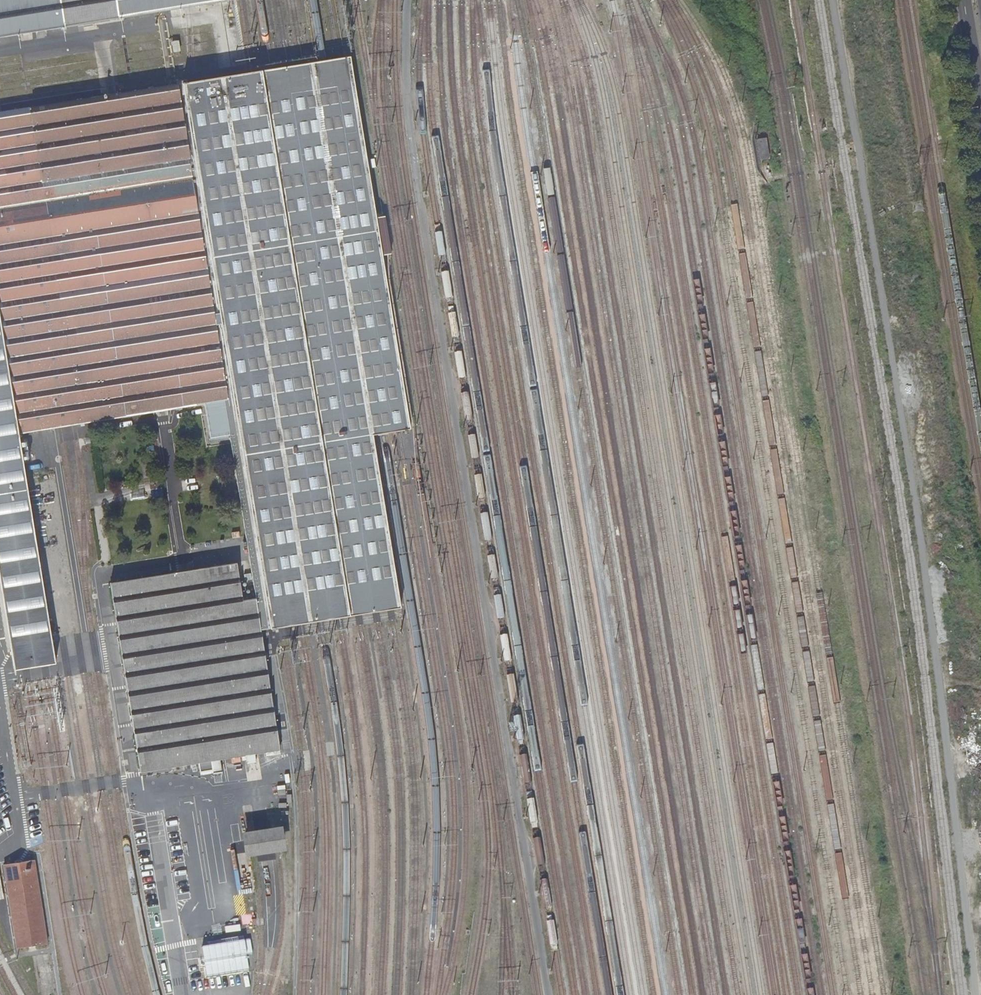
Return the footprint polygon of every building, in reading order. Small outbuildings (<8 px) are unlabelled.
[(223,1),(222,0),(0,0),(0,39),(223,1)] [(353,53),(329,57),(183,80),(0,111),(0,320),(17,436),(222,403),(252,603),(240,604),(233,568),(107,586),(139,777),(275,755),(258,633),(401,608),(371,439),(406,434),(353,53)] [(758,160),(769,158),(765,137),(754,139),(758,160)] [(14,670),(56,663),(17,436),(0,320),(0,581),(14,670)] [(17,949),(47,945),(34,860),(4,865),(17,949)]
